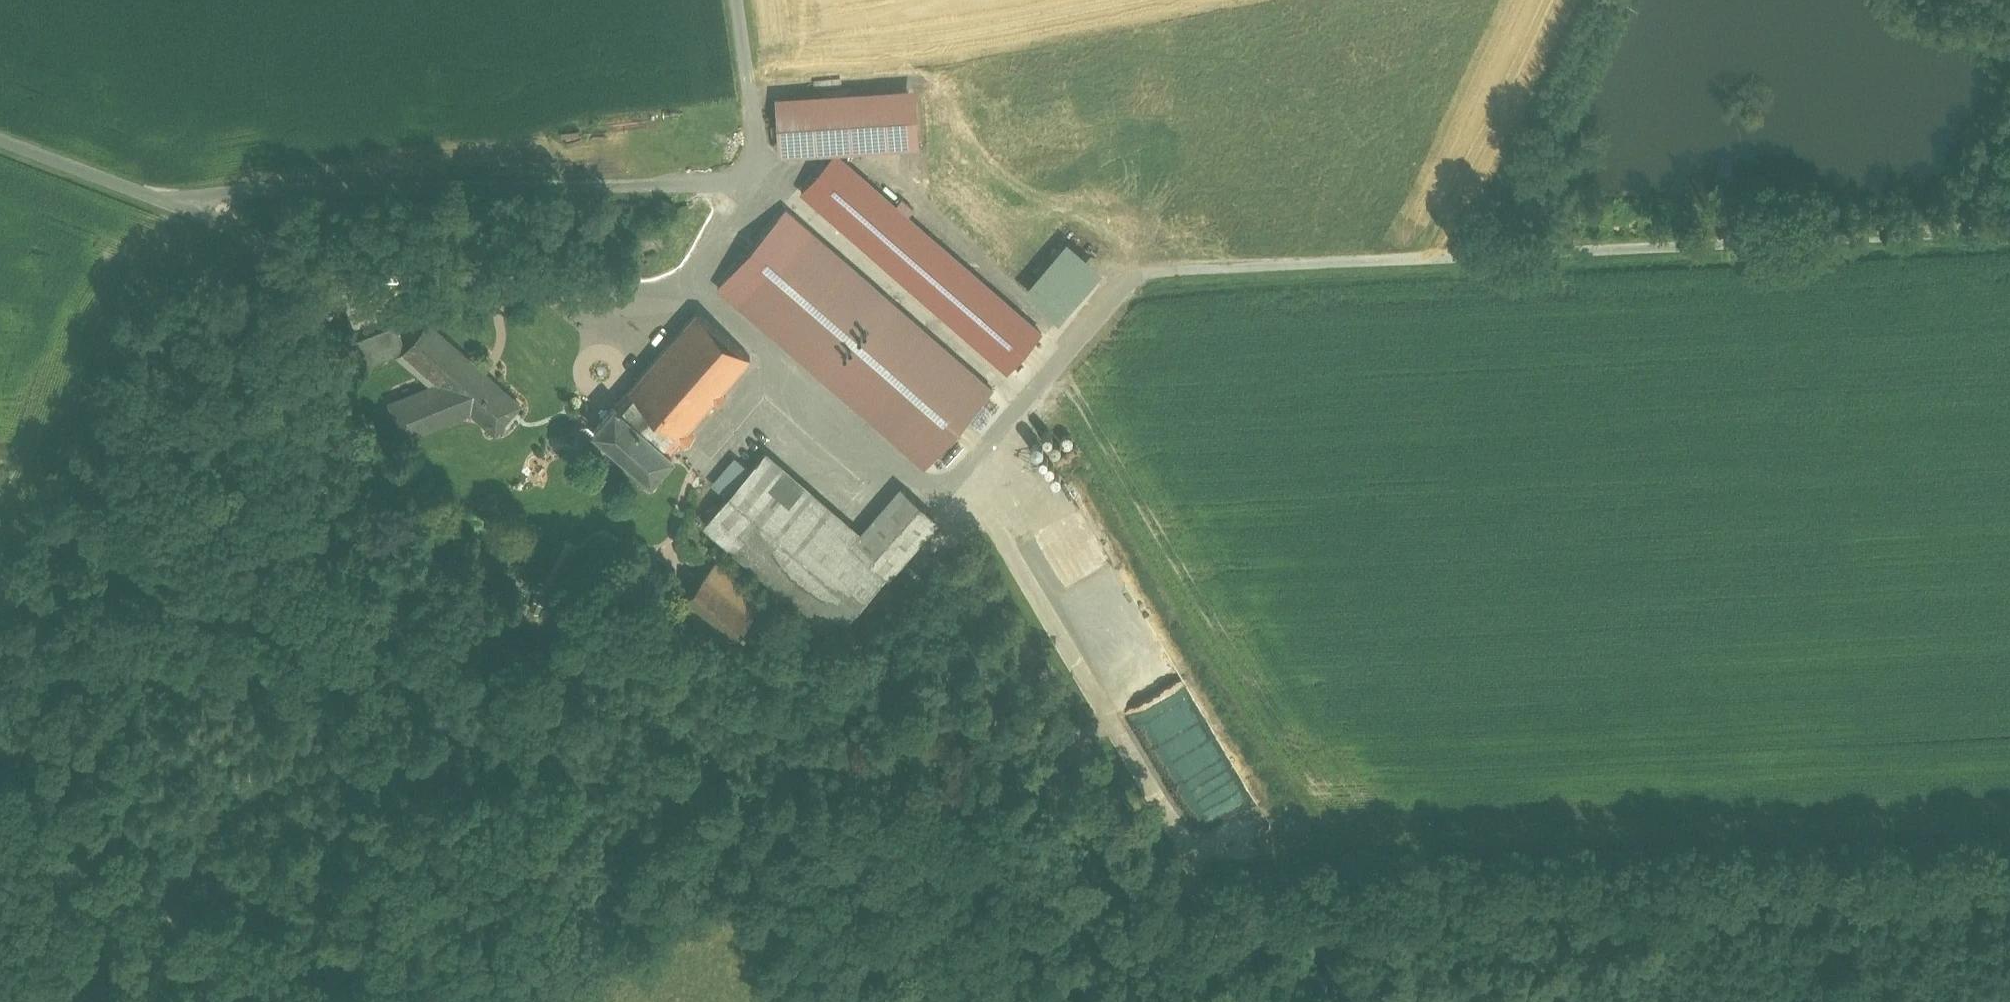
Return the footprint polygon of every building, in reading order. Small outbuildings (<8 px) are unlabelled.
[(774,96),(776,154),(922,147),(920,89),(774,96)] [(836,152),(800,192),(1006,371),(1042,331),(836,152)] [(716,287),(925,468),(995,386),(787,205),(716,287)] [(1065,244),(1021,291),(1053,321),(1097,274),(1065,244)] [(699,310),(630,393),(686,439),(755,358),(699,310)] [(432,327),(405,362),(431,383),(389,400),(407,444),(472,417),(498,437),(526,401),(432,327)] [(686,439),(630,393),(596,433),(659,485),(681,458),(674,453),(686,439)] [(900,488),(860,536),(764,455),(701,530),(835,642),(938,520),(900,488)] [(715,559),(671,607),(723,655),(767,608),(715,559)]
